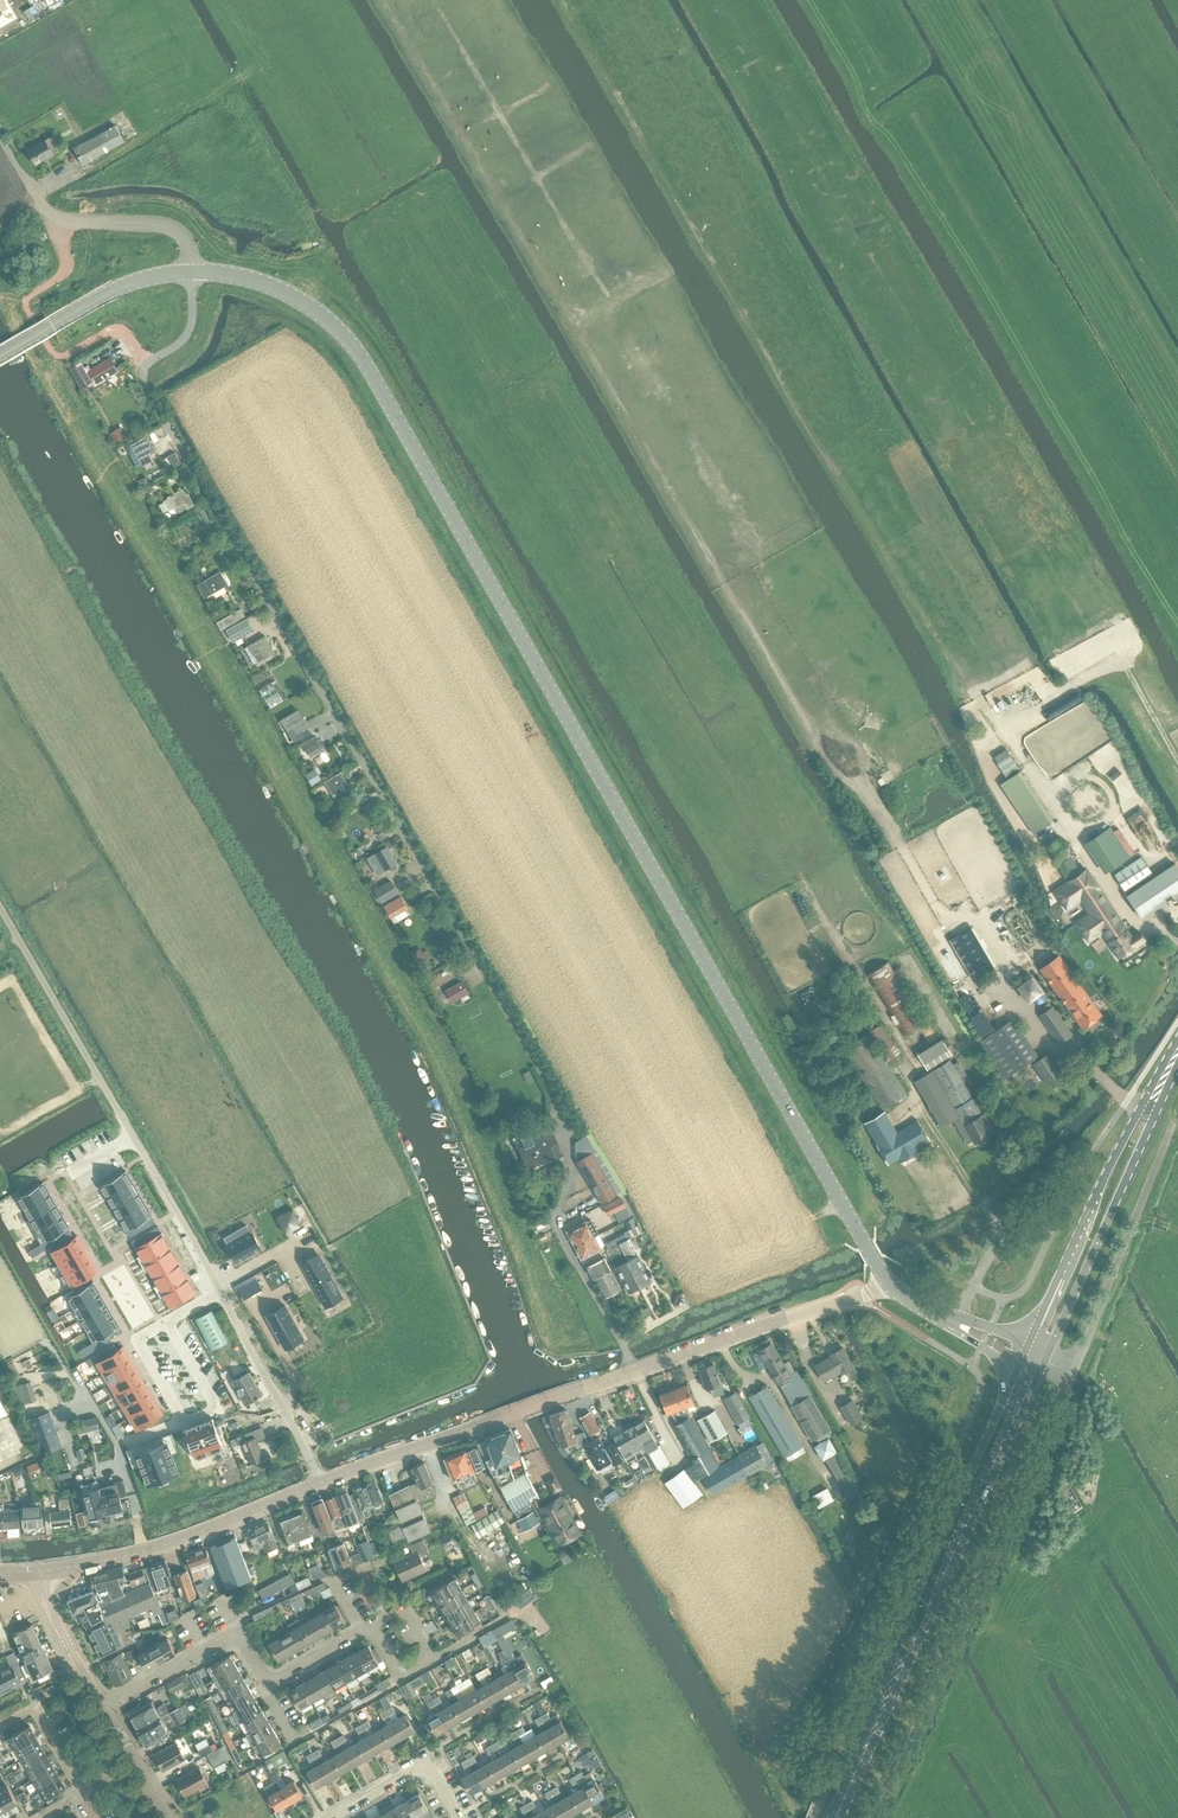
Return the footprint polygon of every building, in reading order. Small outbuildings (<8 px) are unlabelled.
[(115,125),(74,149),(79,158),(83,165),(84,164),(88,162),(124,142),(115,125)] [(35,164),(59,150),(51,137),(28,151),(35,164)] [(108,376),(116,371),(109,359),(91,370),(88,366),(84,369),(79,361),(70,367),(72,370),(82,387),(91,382),(91,381),(95,379),(97,382),(106,377),(107,379),(108,378),(108,376)] [(143,395),(136,400),(142,409),(148,404),(143,395)] [(128,437),(121,426),(110,433),(116,444),(128,437)] [(132,445),(126,448),(136,468),(142,465),(151,460),(148,455),(150,455),(155,452),(148,439),(141,442),(140,443),(139,440),(131,444),(132,445)] [(181,463),(175,452),(168,456),(175,467),(181,463)] [(144,477),(136,480),(139,487),(147,483),(144,477)] [(152,491),(149,485),(142,489),(145,495),(152,491)] [(182,489),(164,501),(170,511),(174,508),(178,515),(194,505),(191,499),(189,500),(182,489)] [(203,509),(197,513),(205,526),(211,522),(203,509)] [(205,597),(227,584),(220,572),(198,585),(205,597)] [(221,606),(217,599),(212,601),(216,609),(221,606)] [(221,630),(245,617),(241,609),(217,622),(221,630)] [(228,630),(234,641),(252,630),(247,620),(228,630)] [(258,661),(274,652),(265,636),(249,645),(258,661)] [(271,683),(259,690),(270,709),(283,701),(271,683)] [(298,709),(280,719),(287,731),(293,741),(301,737),(301,738),(311,732),(308,726),(304,720),(301,714),(298,709)] [(312,758),(326,750),(320,740),(318,741),(316,736),(301,745),(304,751),(307,749),(312,758)] [(1006,749),(994,757),(998,763),(1010,755),(1006,749)] [(344,758),(348,763),(353,760),(350,754),(344,758)] [(305,775),(310,783),(311,786),(312,786),(322,780),(315,769),(305,775)] [(1033,834),(1054,821),(1020,771),(1000,784),(1033,834)] [(337,803),(352,795),(340,775),(326,783),(337,803)] [(336,813),(329,816),(332,823),(340,819),(336,813)] [(384,820),(372,826),(375,832),(387,825),(384,820)] [(1129,857),(1109,827),(1084,843),(1104,873),(1129,857)] [(1061,863),(1071,856),(1070,842),(1059,838),(1048,845),(1049,857),(1061,863)] [(361,846),(356,849),(360,855),(365,852),(361,846)] [(377,874),(388,868),(390,870),(393,870),(395,870),(397,868),(397,866),(397,863),(392,853),(393,852),(393,850),(392,848),(390,847),(389,848),(388,846),(383,849),(382,848),(379,850),(380,851),(368,858),(377,874)] [(1141,857),(1115,875),(1125,892),(1153,874),(1141,857)] [(1088,940),(1102,931),(1119,957),(1145,940),(1139,931),(1131,936),(1087,868),(1079,873),(1070,859),(1058,866),(1068,881),(1054,890),(1067,908),(1081,899),(1090,913),(1076,922),(1088,940)] [(1141,917),(1177,893),(1177,868),(1175,864),(1127,896),(1141,917)] [(398,895),(391,883),(375,893),(382,904),(398,895)] [(400,898),(384,907),(390,918),(406,909),(400,898)] [(973,979),(993,967),(971,930),(951,941),(973,979)] [(1040,931),(1035,934),(1043,946),(1048,942),(1040,931)] [(421,950),(411,955),(417,966),(427,961),(423,954),(421,950)] [(1059,956),(1041,969),(1083,1028),(1102,1015),(1059,956)] [(902,966),(895,971),(889,962),(867,976),(905,1036),(927,1022),(904,985),(911,980),(902,966)] [(1032,978),(1019,987),(1028,1000),(1041,991),(1032,978)] [(462,982),(446,991),(452,1002),(454,1004),(457,1005),(460,1004),(463,1003),(460,997),(468,993),(462,982)] [(1043,1012),(1039,1016),(1058,1043),(1059,1044),(1072,1034),(1053,1006),(1051,1007),(1043,1012)] [(1010,1022),(978,1043),(980,1047),(988,1059),(1002,1079),(1034,1058),(1024,1043),(1010,1022)] [(887,1062),(901,1052),(881,1024),(867,1034),(887,1062)] [(855,1043),(843,1052),(884,1109),(907,1093),(872,1043),(866,1035),(856,1043),(855,1043)] [(942,1039),(917,1054),(927,1070),(952,1055),(942,1039)] [(1047,1083),(1064,1072),(1050,1051),(1033,1063),(1047,1083)] [(958,1116),(975,1143),(995,1131),(984,1113),(982,1114),(950,1060),(914,1082),(941,1126),(958,1116)] [(534,1081),(529,1071),(523,1074),(528,1084),(534,1081)] [(884,1112),(864,1124),(888,1165),(899,1158),(919,1147),(929,1140),(917,1120),(896,1133),(884,1112)] [(555,1156),(563,1153),(550,1124),(514,1140),(529,1176),(558,1163),(555,1156)] [(592,1152),(617,1194),(620,1192),(587,1137),(575,1143),(577,1162),(592,1152)] [(592,1186),(607,1177),(592,1152),(577,1162),(592,1186)] [(126,1170),(100,1185),(100,1186),(106,1197),(132,1182),(126,1171),(126,1170)] [(592,1186),(602,1203),(617,1194),(607,1177),(592,1186)] [(25,1192),(17,1197),(17,1198),(24,1209),(49,1194),(43,1183),(43,1182),(25,1192)] [(132,1182),(106,1197),(113,1208),(138,1193),(132,1182)] [(138,1193),(113,1208),(119,1219),(145,1204),(138,1193)] [(49,1194),(24,1209),(30,1219),(30,1220),(56,1205),(49,1194)] [(605,1206),(609,1215),(626,1206),(621,1198),(605,1206)] [(145,1204),(119,1219),(126,1230),(126,1231),(130,1228),(135,1226),(139,1223),(143,1221),(147,1218),(152,1216),(151,1215),(145,1204)] [(30,1219),(27,1221),(34,1232),(62,1216),(56,1205),(30,1220),(30,1219)] [(292,1210),(277,1218),(285,1233),(300,1225),(292,1210)] [(62,1216),(34,1232),(41,1244),(45,1241),(51,1238),(57,1235),(62,1231),(68,1228),(69,1228),(69,1227),(62,1216)] [(632,1218),(625,1222),(628,1228),(635,1225),(632,1218)] [(576,1246),(598,1234),(591,1220),(569,1232),(576,1246)] [(228,1245),(227,1246),(236,1262),(261,1249),(252,1232),(250,1233),(246,1226),(233,1233),(237,1240),(228,1245)] [(620,1243),(630,1238),(643,1232),(640,1226),(607,1243),(610,1248),(613,1247),(620,1243)] [(68,1228),(62,1231),(66,1237),(72,1234),(68,1228)] [(62,1231),(57,1235),(60,1241),(66,1237),(62,1231)] [(140,1245),(135,1247),(140,1255),(149,1270),(153,1277),(179,1262),(161,1232),(157,1235),(153,1237),(148,1240),(144,1242),(140,1245)] [(598,1234),(576,1246),(582,1257),(601,1247),(604,1245),(598,1234)] [(57,1235),(51,1238),(55,1244),(60,1241),(57,1235)] [(51,1238),(45,1241),(49,1247),(55,1244),(51,1238)] [(75,1238),(52,1251),(59,1262),(82,1249),(75,1238)] [(651,1281),(638,1255),(630,1238),(620,1243),(625,1254),(628,1260),(626,1261),(638,1287),(651,1281)] [(41,1244),(40,1244),(43,1251),(49,1247),(45,1241),(41,1244)] [(619,1258),(625,1254),(620,1243),(613,1247),(616,1252),(619,1258)] [(40,1244),(34,1248),(38,1254),(43,1251),(40,1244)] [(610,1255),(616,1252),(613,1247),(610,1248),(610,1249),(607,1250),(610,1255)] [(34,1248),(28,1251),(32,1257),(38,1254),(34,1248)] [(59,1262),(51,1267),(57,1278),(60,1276),(65,1273),(88,1260),(82,1249),(59,1262)] [(613,1261),(619,1258),(616,1252),(610,1255),(613,1261)] [(318,1254),(301,1264),(325,1307),(342,1298),(318,1254)] [(602,1271),(609,1267),(604,1258),(588,1266),(595,1278),(604,1274),(602,1271)] [(65,1273),(60,1276),(67,1288),(89,1275),(95,1272),(88,1260),(65,1273)] [(629,1292),(638,1287),(626,1261),(616,1266),(629,1292)] [(179,1262),(153,1277),(157,1284),(166,1300),(170,1308),(196,1293),(179,1262)] [(604,1297),(620,1288),(609,1267),(602,1271),(604,1274),(595,1278),(604,1297)] [(257,1279),(239,1289),(244,1299),(263,1289),(257,1279)] [(92,1282),(67,1297),(67,1298),(74,1308),(99,1293),(93,1283),(93,1282),(92,1282)] [(52,1290),(45,1294),(50,1302),(57,1298),(52,1290)] [(74,1308),(71,1309),(78,1321),(81,1320),(80,1319),(106,1305),(99,1293),(74,1308)] [(106,1305),(80,1319),(81,1320),(86,1330),(112,1316),(106,1305)] [(285,1305),(266,1316),(285,1349),(286,1349),(304,1339),(285,1305)] [(212,1310),(195,1318),(212,1350),(228,1342),(212,1310)] [(112,1316),(86,1330),(93,1342),(96,1341),(101,1337),(107,1334),(119,1327),(112,1316)] [(107,1334),(101,1337),(105,1344),(111,1340),(107,1334)] [(101,1337),(96,1341),(99,1347),(105,1344),(101,1337)] [(93,1342),(90,1344),(93,1350),(99,1347),(96,1341),(93,1342)] [(759,1351),(752,1355),(761,1370),(768,1366),(778,1383),(783,1380),(790,1376),(789,1374),(794,1371),(788,1361),(783,1363),(783,1364),(771,1343),(759,1351)] [(90,1344),(84,1347),(87,1354),(93,1350),(90,1344)] [(113,1344),(108,1347),(111,1354),(117,1350),(113,1344)] [(84,1347),(78,1351),(81,1357),(87,1354),(84,1347)] [(108,1347),(102,1351),(106,1357),(111,1354),(108,1347)] [(100,1360),(95,1363),(102,1375),(104,1374),(104,1373),(127,1359),(121,1348),(117,1350),(111,1354),(106,1357),(100,1360)] [(848,1377),(857,1371),(843,1348),(831,1355),(831,1356),(815,1365),(824,1380),(840,1371),(841,1372),(844,1370),(848,1377)] [(102,1351),(97,1354),(100,1360),(106,1357),(102,1351)] [(97,1354),(91,1357),(95,1363),(100,1360),(97,1354)] [(91,1357),(85,1360),(86,1360),(89,1367),(95,1363),(91,1357)] [(127,1359),(104,1373),(104,1374),(110,1384),(134,1370),(127,1359)] [(698,1369),(705,1389),(710,1387),(713,1396),(724,1392),(720,1383),(721,1383),(714,1363),(698,1369)] [(76,1368),(71,1371),(80,1386),(84,1383),(76,1368)] [(134,1370),(110,1384),(117,1395),(140,1382),(134,1370)] [(245,1403),(261,1394),(249,1372),(233,1381),(245,1403)] [(117,1395),(114,1396),(121,1408),(124,1407),(123,1406),(146,1393),(140,1382),(117,1395)] [(687,1384),(674,1389),(681,1408),(685,1406),(694,1403),(687,1384)] [(805,1452),(802,1446),(803,1445),(767,1386),(750,1396),(789,1462),(805,1452)] [(674,1389),(660,1394),(667,1413),(671,1412),(678,1409),(681,1408),(674,1389)] [(146,1393),(123,1406),(124,1407),(130,1417),(153,1404),(146,1393)] [(737,1424),(748,1418),(735,1393),(724,1399),(737,1424)] [(8,1413),(0,1395),(0,1417),(8,1413)] [(806,1396),(792,1405),(811,1440),(816,1437),(830,1429),(809,1395),(806,1396)] [(853,1399),(840,1407),(850,1425),(864,1417),(853,1399)] [(153,1404),(130,1417),(136,1429),(160,1416),(153,1404)] [(684,1469),(665,1483),(683,1508),(694,1500),(699,1497),(702,1494),(694,1483),(703,1477),(711,1493),(730,1483),(721,1466),(718,1461),(710,1448),(706,1442),(690,1415),(685,1406),(681,1408),(678,1409),(671,1412),(672,1413),(678,1423),(672,1426),(692,1459),(691,1459),(693,1463),(684,1469)] [(568,1452),(580,1446),(567,1410),(551,1415),(562,1445),(563,1444),(568,1452)] [(727,1432),(716,1410),(699,1419),(710,1441),(727,1432)] [(646,1411),(641,1414),(644,1420),(650,1417),(646,1411)] [(50,1412),(28,1420),(35,1439),(38,1438),(43,1453),(62,1447),(50,1412)] [(589,1412),(580,1417),(581,1419),(592,1440),(602,1434),(589,1412)] [(96,1417),(77,1422),(80,1434),(99,1429),(96,1417)] [(184,1428),(183,1429),(184,1429),(184,1430),(186,1436),(184,1437),(187,1445),(189,1444),(194,1458),(195,1458),(198,1457),(199,1459),(207,1456),(206,1454),(211,1452),(212,1454),(221,1451),(220,1449),(223,1448),(218,1434),(221,1433),(218,1424),(215,1425),(213,1419),(213,1418),(212,1418),(212,1419),(204,1422),(199,1423),(197,1424),(192,1426),(184,1429),(184,1428)] [(643,1420),(633,1426),(644,1446),(647,1452),(658,1446),(643,1420)] [(236,1421),(229,1423),(232,1431),(239,1428),(236,1421)] [(633,1426),(623,1432),(634,1452),(644,1446),(633,1426)] [(830,1429),(816,1437),(819,1443),(828,1437),(833,1434),(830,1429)] [(510,1430),(504,1432),(509,1446),(505,1447),(510,1460),(520,1457),(510,1430)] [(852,1442),(844,1430),(839,1434),(847,1446),(852,1442)] [(250,1464),(264,1458),(255,1437),(250,1439),(248,1432),(237,1437),(239,1443),(242,1442),(250,1464)] [(498,1434),(485,1439),(490,1450),(493,1449),(494,1449),(495,1449),(495,1450),(497,1450),(502,1464),(490,1468),(499,1485),(513,1511),(514,1513),(518,1511),(517,1509),(533,1501),(536,1499),(538,1498),(539,1497),(526,1471),(520,1457),(510,1460),(505,1447),(509,1446),(504,1432),(498,1434)] [(623,1432),(612,1437),(627,1463),(637,1457),(634,1452),(623,1432)] [(126,1450),(133,1469),(140,1466),(147,1484),(157,1480),(167,1477),(177,1473),(170,1455),(178,1452),(174,1440),(172,1435),(171,1434),(126,1450)] [(279,1437),(273,1440),(276,1446),(281,1443),(279,1437)] [(822,1459),(836,1451),(828,1437),(819,1443),(814,1446),(822,1459)] [(228,1438),(223,1441),(225,1447),(231,1445),(228,1438)] [(623,1463),(614,1446),(606,1450),(600,1438),(585,1446),(597,1470),(599,1469),(601,1473),(623,1463)] [(740,1455),(738,1456),(747,1473),(765,1463),(772,1460),(762,1443),(756,1446),(740,1455)] [(658,1446),(647,1452),(650,1456),(657,1470),(659,1469),(668,1463),(669,1463),(659,1445),(658,1446)] [(84,1457),(82,1449),(76,1450),(78,1459),(84,1457)] [(466,1449),(444,1459),(453,1481),(460,1478),(472,1473),(475,1471),(467,1453),(466,1449)] [(477,1449),(467,1453),(475,1471),(485,1467),(477,1449)] [(492,1457),(485,1459),(490,1468),(502,1464),(497,1450),(495,1450),(495,1449),(494,1449),(493,1449),(490,1450),(492,1457)] [(831,1456),(826,1459),(849,1499),(854,1496),(859,1493),(836,1453),(831,1456)] [(650,1456),(647,1458),(655,1471),(657,1470),(650,1456)] [(723,1458),(718,1461),(721,1466),(730,1483),(741,1477),(747,1473),(738,1456),(732,1460),(726,1463),(723,1458)] [(645,1457),(637,1461),(641,1468),(642,1470),(650,1466),(645,1457)] [(38,1461),(26,1466),(29,1473),(41,1468),(38,1461)] [(426,1484),(432,1482),(424,1462),(411,1468),(417,1481),(420,1487),(426,1484)] [(16,1476),(25,1471),(21,1465),(13,1469),(16,1476)] [(641,1468),(634,1472),(638,1478),(645,1474),(642,1470),(641,1468)] [(637,1484),(633,1477),(625,1482),(629,1489),(637,1484)] [(122,1509),(119,1498),(127,1496),(123,1480),(115,1482),(116,1484),(100,1488),(106,1513),(122,1509)] [(373,1481),(364,1485),(375,1514),(381,1512),(385,1521),(384,1521),(392,1540),(405,1535),(397,1516),(390,1519),(389,1517),(391,1516),(389,1512),(387,1513),(373,1481)] [(426,1484),(420,1487),(417,1481),(389,1494),(398,1516),(397,1516),(405,1535),(406,1535),(409,1539),(429,1530),(417,1502),(431,1496),(426,1484)] [(19,1527),(17,1510),(11,1510),(10,1508),(6,1508),(4,1510),(3,1504),(0,1484),(0,1528),(19,1527)] [(373,1507),(375,1514),(364,1485),(353,1490),(355,1493),(348,1496),(354,1511),(357,1517),(364,1515),(365,1518),(370,1516),(367,1510),(373,1507)] [(90,1517),(106,1513),(100,1488),(83,1492),(90,1517)] [(819,1507),(832,1499),(826,1488),(813,1496),(819,1507)] [(615,1490),(605,1496),(609,1503),(619,1497),(615,1490)] [(354,1511),(348,1496),(347,1492),(336,1497),(343,1515),(344,1515),(347,1523),(357,1518),(357,1517),(354,1511)] [(467,1523),(475,1519),(469,1505),(470,1505),(464,1492),(453,1497),(459,1510),(460,1510),(467,1523)] [(536,1499),(533,1501),(557,1546),(564,1543),(576,1537),(575,1536),(582,1533),(561,1495),(555,1498),(555,1497),(543,1504),(539,1497),(538,1498),(536,1499)] [(336,1497),(323,1502),(333,1527),(333,1528),(344,1523),(341,1516),(343,1515),(336,1497)] [(52,1525),(71,1523),(68,1499),(59,1500),(61,1511),(50,1512),(52,1525)] [(23,1526),(42,1524),(40,1501),(32,1502),(32,1507),(22,1508),(23,1526)] [(323,1531),(333,1527),(323,1502),(313,1507),(323,1531)] [(531,1506),(515,1514),(523,1530),(539,1521),(531,1506)] [(480,1536),(504,1522),(497,1510),(473,1525),(480,1536)] [(300,1544),(313,1539),(301,1511),(289,1517),(299,1540),(300,1544)] [(82,1512),(76,1514),(79,1528),(86,1527),(82,1512)] [(300,1544),(299,1540),(289,1517),(277,1522),(288,1549),(300,1544)] [(267,1523),(248,1531),(253,1543),(251,1543),(254,1550),(256,1550),(263,1547),(266,1553),(277,1547),(267,1523)] [(401,1546),(408,1543),(405,1536),(398,1539),(401,1546)] [(226,1588),(251,1578),(235,1538),(211,1547),(226,1588)] [(317,1551),(324,1549),(321,1540),(314,1542),(317,1551)] [(419,1558),(429,1554),(422,1540),(409,1546),(412,1554),(394,1562),(402,1581),(425,1571),(419,1558)] [(366,1541),(356,1545),(363,1561),(373,1557),(366,1541)] [(359,1552),(348,1557),(343,1544),(328,1551),(336,1569),(341,1567),(342,1569),(363,1561),(359,1552)] [(194,1579),(213,1572),(205,1547),(185,1554),(194,1579)] [(164,1560),(147,1567),(155,1590),(170,1585),(167,1576),(170,1574),(165,1561),(164,1560)] [(471,1565),(475,1573),(479,1579),(482,1577),(474,1564),(471,1565)] [(93,1590),(68,1602),(74,1614),(78,1612),(85,1627),(86,1627),(107,1616),(108,1617),(115,1632),(130,1625),(127,1617),(151,1607),(155,1615),(158,1613),(161,1612),(162,1611),(144,1568),(128,1573),(127,1571),(123,1572),(122,1567),(89,1574),(93,1590)] [(178,1601),(195,1595),(187,1570),(174,1575),(181,1596),(176,1597),(178,1601)] [(290,1573),(278,1580),(282,1588),(288,1585),(292,1593),(298,1591),(290,1573)] [(299,1590),(311,1584),(308,1577),(296,1583),(299,1590)] [(455,1578),(431,1592),(438,1603),(462,1589),(455,1578)] [(264,1598),(282,1588),(278,1580),(259,1590),(264,1598)] [(479,1580),(475,1582),(478,1588),(483,1586),(479,1580)] [(312,1587),(314,1592),(315,1594),(327,1589),(324,1582),(312,1587)] [(202,1583),(196,1586),(201,1597),(207,1595),(208,1595),(202,1583)] [(529,1588),(513,1599),(514,1599),(520,1609),(535,1598),(529,1589),(529,1588)] [(462,1589),(438,1603),(445,1614),(468,1601),(462,1589)] [(488,1604),(492,1602),(488,1595),(484,1598),(488,1604)] [(468,1601),(445,1614),(451,1625),(475,1612),(468,1601)] [(336,1604),(324,1611),(335,1628),(347,1621),(336,1604)] [(175,1607),(165,1611),(168,1619),(178,1615),(175,1607)] [(266,1614),(267,1613),(264,1609),(253,1614),(256,1621),(267,1616),(266,1614)] [(324,1611),(314,1617),(324,1635),(335,1628),(324,1611)] [(161,1612),(158,1613),(163,1624),(166,1622),(161,1612)] [(475,1612),(451,1625),(457,1635),(458,1637),(460,1635),(475,1627),(481,1623),(475,1612)] [(105,1618),(86,1627),(100,1657),(116,1648),(110,1634),(115,1632),(108,1617),(105,1618)] [(314,1617),(302,1624),(309,1635),(312,1641),(322,1635),(324,1635),(314,1617)] [(299,1618),(288,1624),(291,1630),(295,1635),(302,1647),(312,1641),(309,1635),(302,1624),(299,1618)] [(512,1621),(479,1639),(483,1648),(497,1641),(498,1643),(505,1639),(503,1636),(516,1628),(512,1621)] [(32,1624),(13,1633),(14,1635),(19,1645),(25,1642),(29,1649),(41,1643),(37,1635),(32,1624)] [(282,1635),(280,1636),(291,1654),(302,1647),(295,1635),(291,1630),(282,1635)] [(280,1636),(269,1643),(279,1661),(291,1654),(280,1636)] [(167,1638),(149,1648),(156,1663),(175,1653),(167,1638)] [(505,1639),(498,1643),(503,1650),(502,1651),(505,1656),(506,1656),(510,1653),(511,1652),(512,1652),(505,1639)] [(25,1642),(19,1645),(26,1662),(42,1654),(44,1657),(47,1656),(41,1643),(29,1649),(25,1642)] [(367,1670),(379,1663),(371,1650),(369,1646),(357,1652),(367,1670)] [(149,1648),(138,1654),(146,1669),(156,1663),(149,1648)] [(375,1648),(371,1650),(379,1664),(383,1662),(375,1648)] [(133,1649),(125,1653),(128,1660),(137,1656),(133,1649)] [(0,1673),(0,1689),(1,1691),(10,1685),(20,1680),(23,1681),(27,1679),(20,1664),(15,1652),(6,1657),(11,1667),(0,1673)] [(356,1676),(367,1670),(357,1652),(346,1659),(356,1676)] [(506,1656),(505,1656),(513,1670),(522,1685),(535,1678),(521,1654),(515,1658),(511,1652),(510,1653),(506,1656)] [(121,1653),(103,1662),(115,1686),(132,1678),(121,1653)] [(42,1654),(26,1662),(34,1677),(53,1668),(47,1656),(44,1657),(42,1654)] [(214,1680),(237,1667),(230,1655),(207,1668),(214,1680)] [(505,1656),(500,1659),(503,1665),(504,1664),(508,1672),(501,1676),(505,1684),(510,1692),(522,1685),(513,1670),(505,1656)] [(345,1683),(356,1676),(346,1659),(335,1665),(345,1683)] [(334,1689),(345,1683),(335,1665),(324,1672),(334,1689)] [(220,1691),(243,1678),(237,1667),(214,1680),(220,1691)] [(487,1667),(481,1671),(489,1685),(497,1699),(510,1692),(505,1684),(501,1676),(494,1680),(487,1667)] [(432,1676),(429,1671),(421,1676),(424,1681),(432,1676)] [(481,1671),(475,1674),(478,1679),(479,1679),(484,1686),(477,1690),(481,1698),(486,1706),(497,1699),(489,1685),(481,1671)] [(337,1694),(334,1689),(324,1672),(313,1678),(326,1701),(337,1694)] [(185,1686),(184,1684),(190,1681),(187,1675),(181,1678),(180,1677),(167,1685),(171,1693),(185,1686)] [(410,1681),(403,1686),(405,1690),(409,1697),(416,1693),(414,1690),(423,1685),(419,1677),(418,1677),(417,1677),(410,1681)] [(462,1681),(456,1685),(465,1699),(473,1713),(486,1706),(481,1698),(477,1690),(472,1683),(469,1677),(462,1681)] [(250,1689),(243,1678),(220,1691),(227,1702),(250,1689)] [(313,1678),(302,1684),(312,1702),(315,1707),(326,1701),(313,1678)] [(377,1686),(379,1690),(391,1684),(387,1678),(376,1684),(377,1686)] [(300,1708),(312,1702),(302,1684),(290,1691),(300,1708)] [(52,1685),(44,1689),(47,1695),(55,1691),(52,1685)] [(456,1685),(451,1688),(454,1694),(456,1697),(458,1701),(452,1705),(456,1713),(461,1720),(473,1713),(465,1699),(456,1685)] [(372,1689),(366,1692),(367,1694),(368,1696),(375,1693),(379,1690),(377,1686),(372,1689)] [(233,1713),(256,1700),(250,1689),(227,1702),(233,1713)] [(432,1700),(435,1705),(442,1702),(438,1696),(437,1697),(433,1699),(432,1700)] [(245,1721),(262,1711),(256,1700),(233,1713),(240,1723),(244,1721),(245,1721)] [(432,1700),(426,1703),(430,1709),(435,1705),(432,1700)] [(152,1702),(129,1714),(138,1730),(170,1713),(169,1711),(164,1703),(155,1707),(152,1702)] [(170,1713),(138,1730),(146,1746),(169,1733),(164,1723),(170,1719),(172,1718),(176,1725),(192,1716),(185,1704),(170,1713)] [(439,1712),(448,1728),(461,1720),(456,1713),(452,1705),(439,1712)] [(387,1709),(386,1710),(402,1737),(414,1730),(405,1715),(398,1719),(391,1707),(390,1707),(387,1709)] [(386,1710),(380,1713),(383,1719),(385,1718),(389,1725),(381,1729),(389,1744),(402,1737),(386,1710)] [(251,1732),(269,1722),(262,1711),(245,1721),(251,1732)] [(428,1722),(425,1724),(429,1732),(433,1730),(436,1735),(448,1728),(439,1712),(426,1719),(428,1722)] [(544,1722),(550,1719),(547,1713),(541,1716),(544,1722)] [(538,1725),(544,1722),(541,1716),(535,1720),(538,1725)] [(320,1717),(309,1723),(313,1728),(323,1722),(321,1718),(320,1717)] [(367,1720),(361,1724),(365,1730),(368,1736),(377,1751),(389,1744),(381,1729),(374,1733),(373,1733),(370,1727),(371,1727),(367,1720)] [(253,1746),(275,1733),(269,1722),(251,1732),(246,1735),(253,1746)] [(560,1722),(548,1728),(552,1736),(557,1743),(569,1736),(560,1722)] [(361,1724),(355,1727),(359,1733),(365,1730),(361,1724)] [(9,1738),(4,1741),(9,1751),(15,1747),(35,1736),(29,1725),(9,1737),(9,1738)] [(519,1736),(526,1732),(522,1726),(515,1730),(519,1736)] [(548,1728),(536,1735),(541,1743),(545,1750),(557,1743),(552,1736),(548,1728)] [(514,1739),(519,1736),(515,1730),(510,1733),(514,1739)] [(225,1732),(223,1733),(229,1745),(231,1744),(233,1742),(227,1731),(225,1732)] [(253,1746),(259,1757),(282,1744),(275,1733),(253,1746)] [(480,1734),(473,1738),(474,1739),(474,1740),(476,1744),(483,1740),(481,1736),(480,1735),(480,1734)] [(340,1744),(346,1741),(343,1735),(337,1739),(340,1744)] [(523,1743),(527,1750),(532,1758),(545,1750),(541,1743),(536,1735),(528,1740),(526,1741),(523,1743)] [(35,1736),(15,1747),(15,1748),(21,1758),(41,1746),(35,1736)] [(362,1740),(356,1743),(361,1751),(365,1758),(377,1751),(368,1736),(362,1740)] [(334,1748),(340,1744),(337,1739),(331,1742),(334,1748)] [(497,1740),(491,1744),(499,1758),(508,1772),(520,1765),(515,1757),(511,1750),(506,1741),(500,1744),(497,1740)] [(231,1744),(229,1745),(231,1750),(235,1756),(238,1754),(235,1747),(233,1742),(231,1744)] [(185,1759),(176,1743),(154,1755),(163,1771),(185,1759)] [(356,1743),(343,1751),(348,1758),(352,1766),(365,1758),(361,1751),(356,1743)] [(523,1743),(511,1750),(515,1757),(520,1765),(532,1758),(527,1750),(523,1743)] [(210,1744),(197,1751),(201,1758),(207,1754),(214,1751),(210,1744)] [(491,1744),(485,1747),(489,1754),(490,1753),(492,1757),(494,1760),(486,1764),(491,1772),(495,1779),(508,1772),(499,1758),(491,1744)] [(295,1751),(296,1753),(302,1750),(299,1745),(292,1749),(294,1752),(295,1751)] [(41,1746),(21,1758),(27,1768),(47,1756),(41,1746)] [(214,1751),(207,1754),(214,1767),(227,1760),(220,1747),(214,1751)] [(316,1759),(322,1755),(318,1749),(312,1753),(316,1759)] [(580,1757),(579,1757),(580,1758),(582,1762),(583,1762),(588,1759),(593,1768),(601,1764),(593,1750),(580,1757)] [(343,1751),(331,1758),(336,1765),(340,1773),(352,1766),(348,1758),(343,1751)] [(310,1762),(316,1759),(312,1753),(306,1756),(310,1762)] [(47,1756),(27,1768),(33,1778),(53,1766),(47,1756)] [(473,1756),(467,1759),(470,1765),(470,1764),(476,1761),(473,1756)] [(331,1758),(319,1765),(324,1772),(328,1780),(340,1773),(336,1765),(331,1758)] [(467,1759),(461,1762),(464,1768),(470,1765),(467,1759)] [(474,1771),(474,1772),(482,1786),(483,1786),(495,1779),(491,1772),(486,1764),(474,1771)] [(319,1765),(307,1772),(312,1782),(316,1787),(328,1780),(324,1772),(319,1765)] [(53,1766),(33,1778),(38,1788),(59,1776),(53,1766)] [(176,1780),(185,1797),(208,1785),(199,1768),(176,1780)] [(581,1771),(575,1775),(578,1781),(582,1788),(591,1804),(603,1796),(594,1781),(591,1774),(585,1777),(581,1771)] [(278,1772),(273,1774),(277,1782),(282,1779),(278,1772)] [(307,1772),(302,1775),(308,1785),(312,1782),(307,1772)] [(474,1772),(461,1779),(470,1794),(482,1786),(474,1772)] [(272,1782),(263,1787),(268,1796),(276,1810),(289,1803),(285,1796),(281,1789),(277,1782),(273,1774),(269,1777),(272,1782)] [(11,1784),(17,1780),(14,1775),(7,1779),(11,1784)] [(575,1775),(569,1779),(572,1785),(578,1781),(575,1775)] [(59,1776),(38,1788),(45,1799),(65,1787),(59,1776)] [(287,1786),(281,1789),(285,1796),(289,1803),(302,1795),(294,1782),(287,1786)] [(17,1802),(6,1784),(0,1787),(0,1797),(7,1809),(17,1802)] [(554,1796),(560,1792),(556,1786),(550,1790),(554,1796)] [(582,1788),(570,1795),(574,1803),(579,1811),(591,1804),(582,1788)] [(548,1800),(554,1796),(550,1790),(544,1794),(548,1800)] [(406,1801),(416,1817),(431,1817),(432,1817),(428,1809),(419,1794),(406,1801)] [(22,1804),(29,1800),(26,1795),(19,1799),(22,1804)] [(50,1795),(45,1799),(48,1804),(53,1800),(50,1795)] [(570,1795),(557,1802),(562,1810),(566,1817),(579,1811),(574,1803),(570,1795)] [(532,1800),(526,1804),(529,1810),(536,1806),(532,1800)] [(393,1808),(399,1817),(416,1817),(406,1801),(393,1808)] [(545,1809),(550,1817),(566,1817),(562,1810),(557,1802),(545,1809)] [(526,1804),(520,1808),(523,1814),(529,1810),(526,1804)] [(381,1816),(382,1817),(399,1817),(393,1808),(381,1816)] [(533,1816),(534,1817),(550,1817),(545,1809),(533,1816)]
